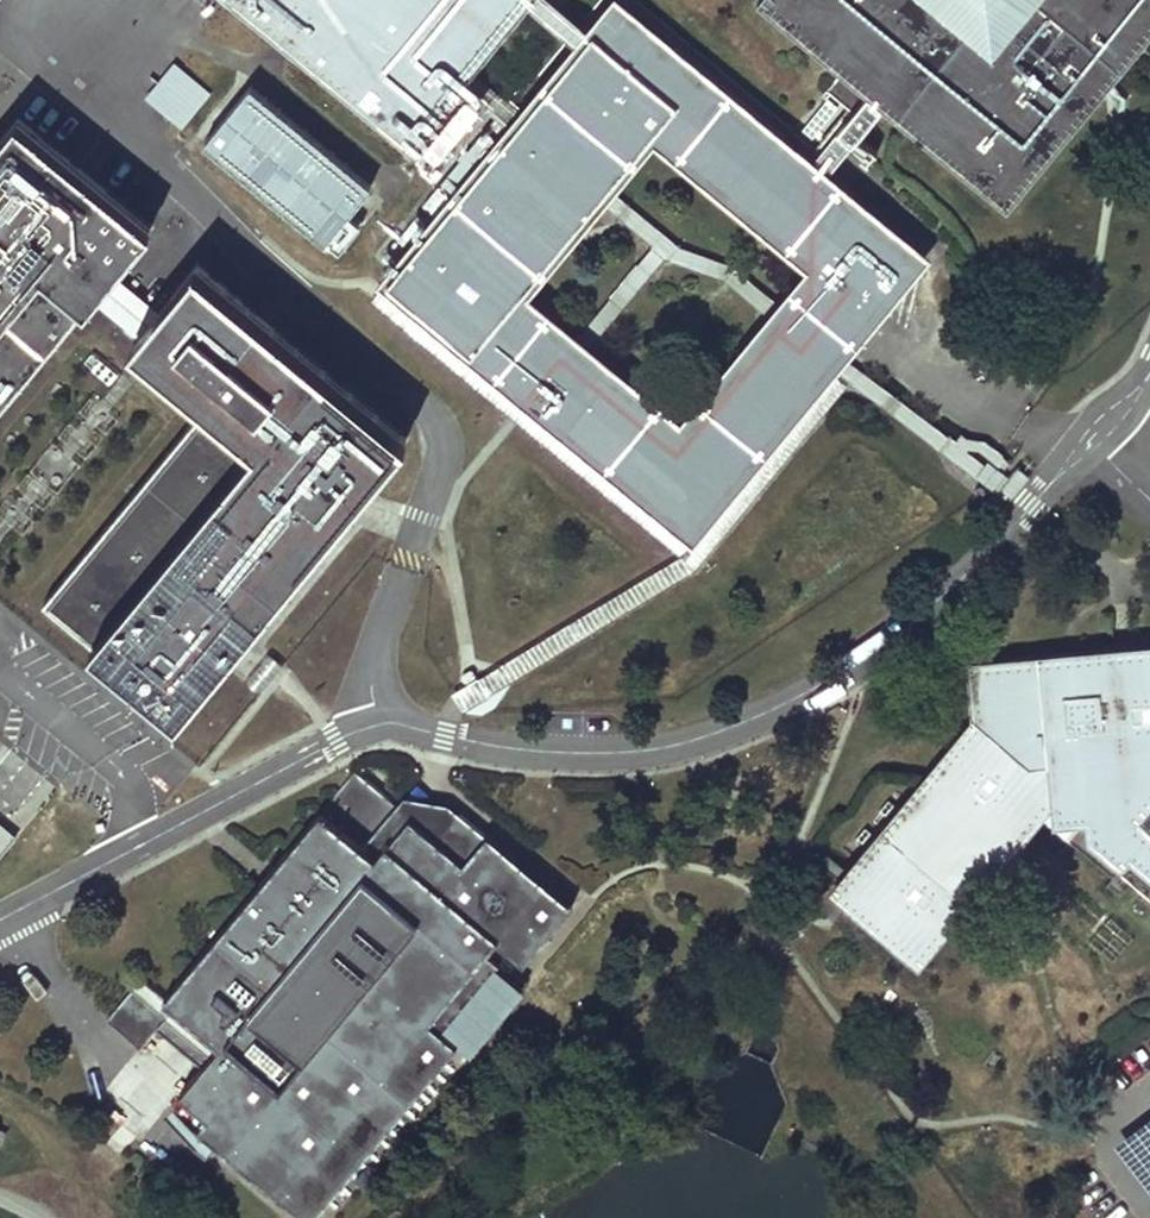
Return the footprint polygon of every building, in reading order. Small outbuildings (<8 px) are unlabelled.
[(407,141),(454,86),(469,67),(523,3),(526,0),(240,0),(407,141)] [(577,48),(590,32),(551,0),(526,0),(523,3),(577,48)] [(755,2),(839,72),(867,95),(881,108),(1004,210),(1149,35),(1149,0),(757,0),(755,2)] [(577,48),(523,113),(507,131),(413,244),(402,258),(384,280),(519,393),(525,398),(530,402),(686,533),(823,370),(837,353),(917,258),(821,178),(806,166),(614,4),(590,32),(577,48)] [(145,95),(180,126),(208,91),(171,60),(145,95)] [(454,86),(507,131),(523,113),(469,67),(454,86)] [(840,142),(850,130),(857,135),(881,108),(867,95),(839,72),(822,91),(850,115),(806,166),(821,178),(846,149),(840,142)] [(252,85),(207,140),(339,250),(361,223),(349,213),(360,201),(372,183),(252,85)] [(18,120),(0,141),(0,409),(96,295),(120,266),(150,229),(18,120)] [(850,130),(840,142),(873,169),(883,157),(850,130)] [(594,175),(584,187),(650,243),(571,342),(583,351),(662,257),(723,278),(756,304),(766,292),(730,264),(676,244),(594,175)] [(403,440),(193,266),(164,302),(139,331),(130,342),(206,405),(41,603),(174,714),(229,648),(356,497),(403,440)] [(164,302),(120,266),(96,295),(139,331),(164,302)] [(460,708),(465,717),(490,700),(489,699),(685,569),(689,565),(841,384),(972,483),(976,478),(983,470),(996,481),(989,489),(986,492),(1001,504),(1012,491),(1026,475),(999,453),(984,441),(963,438),(958,434),(953,441),(837,353),(823,370),(827,373),(687,539),(527,405),(530,402),(525,398),(519,393),(516,396),(381,283),(377,288),(369,297),(675,554),(480,683),(479,682),(454,699),(460,708)] [(983,470),(976,478),(989,489),(996,481),(983,470)] [(973,734),(839,897),(910,956),(1030,809),(1038,817),(1113,878),(1106,886),(1122,898),(1140,877),(1149,886),(1149,642),(1115,647),(1115,645),(964,663),(971,718),(973,734)] [(971,718),(830,891),(839,897),(973,734),(971,718)] [(139,979),(103,1020),(137,1049),(154,1029),(172,1009),(216,1048),(199,1068),(175,1094),(202,1118),(216,1130),(284,1191),(425,1028),(437,1038),(439,1035),(495,971),(498,968),(485,957),(494,947),(522,971),(572,914),(487,840),(485,842),(460,820),(453,827),(442,818),(431,815),(420,813),(375,863),(362,852),(397,812),(355,776),(162,999),(139,979)] [(406,802),(397,812),(362,852),(375,863),(420,813),(431,815),(442,818),(449,810),(432,807),(406,802)] [(1030,809),(910,956),(918,963),(1038,817),(1030,809)] [(18,825),(0,810),(0,848),(18,825)] [(449,810),(442,818),(453,827),(460,820),(449,810)] [(522,995),(495,971),(439,1035),(455,1049),(466,1059),(522,995)] [(216,1048),(172,1009),(154,1029),(199,1068),(216,1048)] [(202,1118),(193,1128),(297,1217),(308,1217),(455,1049),(439,1035),(437,1038),(425,1028),(284,1191),(216,1130),(202,1118)] [(1128,1131),(1149,1161),(1149,1115),(1128,1131)]
